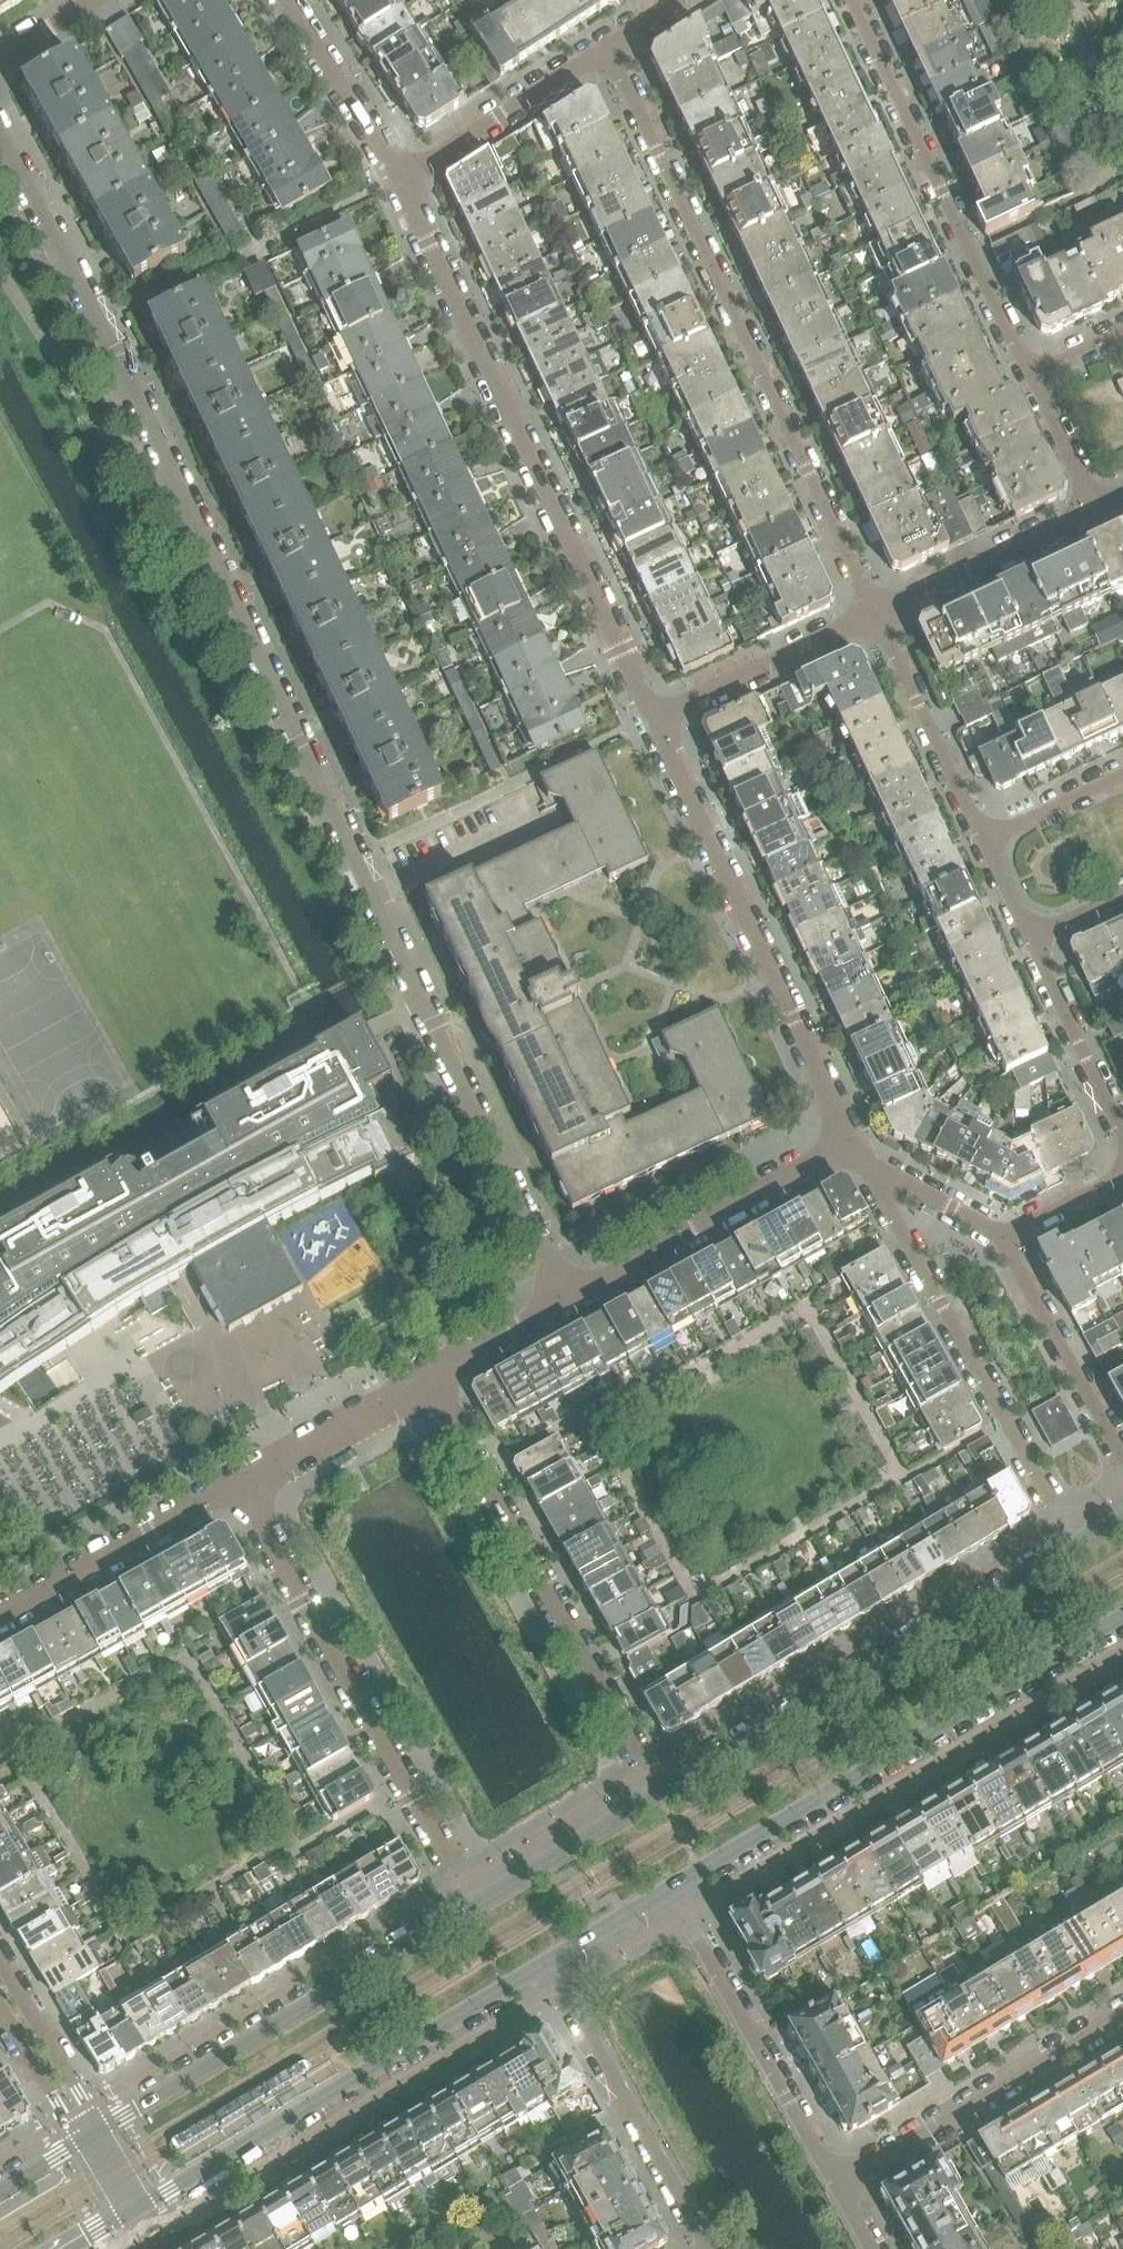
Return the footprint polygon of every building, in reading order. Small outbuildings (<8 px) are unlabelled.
[(24,0),(0,0),(0,16),(24,0)] [(220,0),(161,0),(176,27),(170,30),(174,36),(179,33),(196,61),(239,36),(225,11),(225,10),(220,0)] [(367,0),(335,0),(344,14),(367,0)] [(401,10),(395,0),(367,0),(344,14),(359,37),(401,10)] [(533,0),(513,0),(507,4),(537,51),(557,38),(533,0)] [(562,0),(533,0),(557,38),(577,25),(562,0)] [(590,0),(562,0),(577,25),(598,12),(590,0)] [(598,12),(616,0),(590,0),(598,12)] [(814,0),(725,0),(720,3),(732,28),(737,37),(747,31),(743,22),(751,17),(761,38),(777,30),(781,38),(822,18),(814,0)] [(902,30),(948,8),(944,0),(888,0),(902,30)] [(962,2),(975,31),(980,29),(992,23),(993,23),(982,0),(967,0),(962,2)] [(537,51),(507,4),(486,17),(488,21),(487,21),(491,27),(517,67),(518,67),(516,64),(537,51)] [(976,68),(948,8),(902,30),(930,90),(976,68)] [(373,59),(416,32),(401,10),(359,37),(373,59)] [(142,41),(128,17),(118,24),(131,47),(139,42),(142,41)] [(420,30),(431,23),(428,18),(417,25),(420,30)] [(850,76),(822,18),(781,38),(809,96),(850,76)] [(468,31),(462,21),(455,26),(461,35),(468,31)] [(517,67),(491,27),(487,21),(474,30),(493,60),(491,62),(501,78),(517,67)] [(993,23),(992,23),(980,29),(987,45),(992,43),(999,57),(999,58),(1007,54),(993,23)] [(134,53),(131,47),(118,24),(106,32),(122,59),(124,58),(134,53)] [(718,64),(699,25),(654,53),(652,62),(666,92),(667,92),(680,119),(729,96),(715,66),(718,64)] [(387,81),(430,54),(416,32),(373,59),(387,81)] [(262,73),(256,62),(255,63),(239,36),(196,61),(212,89),(206,92),(210,99),(216,96),(233,124),(276,99),(261,74),(262,73)] [(147,55),(139,42),(131,47),(134,53),(137,59),(138,60),(147,55)] [(137,59),(134,53),(124,58),(127,64),(137,59)] [(402,104),(445,78),(430,54),(387,81),(402,104)] [(154,69),(147,55),(138,60),(141,65),(144,71),(146,73),(154,69)] [(101,101),(87,77),(82,80),(73,63),(77,60),(75,57),(24,85),(31,99),(38,111),(61,151),(113,122),(111,119),(107,121),(97,103),(101,101)] [(141,65),(138,60),(137,59),(127,64),(131,70),(141,65)] [(451,71),(461,65),(457,59),(448,66),(451,71)] [(501,78),(491,62),(479,69),(491,88),(501,82),(501,79),(501,78)] [(144,71),(141,65),(131,70),(134,76),(144,71)] [(1005,129),(995,109),(1000,106),(996,95),(991,98),(976,68),(930,90),(959,150),(1005,129)] [(153,86),(161,81),(154,69),(146,73),(148,77),(151,83),(153,86)] [(148,77),(146,73),(144,71),(134,76),(138,82),(148,77)] [(997,96),(1022,84),(1018,75),(993,87),(997,96)] [(878,135),(861,100),(850,76),(809,96),(836,154),(878,135)] [(151,83),(148,77),(138,82),(141,88),(151,83)] [(425,130),(467,103),(470,101),(463,89),(455,94),(445,78),(402,104),(417,128),(425,130)] [(168,93),(161,81),(153,86),(155,89),(158,95),(160,98),(168,93)] [(155,89),(153,86),(151,83),(141,88),(145,95),(155,89)] [(158,95),(155,89),(145,95),(148,101),(158,95)] [(161,101),(160,98),(158,95),(148,101),(152,107),(161,101)] [(757,157),(729,97),(729,96),(680,119),(709,179),(757,157)] [(790,105),(786,96),(768,104),(772,113),(790,105)] [(611,131),(596,99),(587,97),(544,124),(556,151),(558,150),(573,181),(622,158),(609,131),(611,131)] [(299,137),(292,125),(291,126),(276,99),(233,124),(249,152),(243,156),(247,161),(253,158),(270,187),(313,163),(298,137),(299,137)] [(165,107),(161,101),(152,107),(155,112),(165,107)] [(770,113),(764,101),(753,106),(758,118),(770,113)] [(1037,114),(1032,105),(1019,111),(1023,120),(1035,115),(1037,114)] [(168,112),(165,107),(155,112),(158,118),(168,112)] [(171,118),(168,112),(158,118),(161,123),(171,118)] [(174,124),(171,118),(161,123),(164,129),(174,124)] [(138,166),(125,142),(120,145),(111,129),(115,126),(113,122),(61,151),(97,217),(150,187),(147,184),(143,186),(133,169),(138,166)] [(177,129),(174,124),(164,129),(167,135),(177,129)] [(803,135),(799,127),(787,133),(791,141),(802,136),(803,135)] [(1033,188),(1019,159),(1018,157),(1005,129),(959,150),(987,210),(1033,188)] [(905,194),(889,159),(878,135),(836,154),(850,184),(838,189),(852,218),(864,213),(905,194)] [(791,150),(806,143),(802,136),(791,141),(787,143),(791,150)] [(1035,158),(1051,150),(1052,149),(1048,143),(1032,150),(1031,151),(1035,158)] [(544,156),(539,145),(527,151),(533,162),(544,156)] [(505,189),(488,153),(447,179),(446,184),(459,211),(505,189)] [(787,220),(758,158),(757,157),(709,179),(739,243),(787,220)] [(650,218),(634,185),(622,158),(573,181),(601,241),(650,218)] [(545,169),(541,159),(533,163),(538,173),(545,169)] [(198,168),(195,162),(186,167),(189,173),(198,168)] [(282,213),(329,186),(315,162),(313,163),(270,187),(267,188),(282,213)] [(802,176),(800,172),(798,166),(784,173),(788,182),(802,176)] [(202,174),(198,168),(189,173),(193,179),(202,174)] [(205,180),(202,174),(193,179),(196,185),(205,180)] [(224,189),(216,175),(207,180),(215,194),(224,189)] [(528,179),(518,183),(523,194),(533,189),(528,179)] [(209,187),(205,180),(196,185),(200,192),(209,187)] [(831,194),(824,180),(808,188),(814,201),(823,197),(831,194)] [(174,232),(161,208),(156,211),(147,194),(151,191),(150,187),(97,217),(134,283),(185,254),(183,250),(178,253),(169,236),(174,232)] [(213,194),(209,187),(200,192),(204,199),(213,194)] [(985,237),(1043,209),(1042,208),(1033,188),(987,210),(975,216),(985,237)] [(231,202),(224,189),(215,194),(222,207),(231,202)] [(517,214),(505,189),(459,211),(471,236),(517,214)] [(1118,204),(1112,191),(1096,199),(1101,209),(1104,207),(1106,210),(1118,204)] [(217,201),(213,194),(204,199),(208,206),(217,201)] [(932,251),(916,217),(905,194),(864,213),(891,271),(932,251)] [(815,207),(810,195),(799,199),(805,212),(815,207)] [(834,227),(827,212),(830,211),(823,197),(814,201),(828,230),(834,227)] [(1096,205),(1098,204),(1095,198),(1073,209),(1076,215),(1096,205)] [(560,200),(551,204),(558,221),(567,217),(560,200)] [(220,208),(217,201),(208,206),(212,212),(220,208)] [(238,215),(231,202),(222,207),(229,220),(238,215)] [(526,216),(539,210),(536,204),(523,210),(526,216)] [(224,214),(220,208),(212,212),(216,219),(224,214)] [(228,221),(224,214),(216,219),(220,226),(228,221)] [(528,237),(517,214),(471,236),(482,260),(528,237)] [(247,230),(238,215),(229,220),(237,235),(247,230)] [(679,278),(650,218),(601,241),(629,302),(679,278)] [(572,226),(569,221),(569,220),(560,224),(563,230),(572,226)] [(816,282),(787,220),(739,243),(768,304),(816,282)] [(232,228),(228,221),(220,226),(224,233),(232,228)] [(547,236),(561,229),(558,223),(544,229),(547,236)] [(1049,252),(1037,225),(1023,231),(1028,243),(1035,258),(1049,252)] [(360,252),(348,226),(298,250),(311,275),(313,274),(358,252),(360,252)] [(1110,233),(1075,249),(1078,256),(1102,306),(1114,301),(1116,295),(1122,292),(1122,226),(1110,233)] [(236,235),(232,228),(224,233),(228,239),(236,235)] [(1028,243),(1023,231),(990,247),(995,259),(1028,243)] [(540,262),(528,237),(482,260),(494,284),(540,262)] [(891,293),(926,277),(941,270),(932,251),(891,271),(882,275),(891,293)] [(377,290),(371,278),(371,279),(358,252),(313,274),(326,301),(320,304),(323,311),(329,308),(343,338),(389,317),(376,290),(377,290)] [(845,269),(841,260),(839,255),(830,259),(836,273),(845,269)] [(1104,309),(1102,306),(1078,256),(1044,272),(1038,260),(1037,261),(1027,266),(1029,269),(1014,277),(1041,336),(1050,336),(1063,330),(1064,330),(1074,326),(1073,325),(1089,317),(1089,316),(1104,309)] [(551,286),(540,262),(494,284),(505,308),(551,286)] [(596,275),(591,263),(580,268),(587,284),(603,277),(601,273),(596,275)] [(274,289),(263,266),(250,273),(245,275),(256,297),(264,293),(274,289)] [(972,335),(941,270),(926,277),(891,293),(890,294),(895,304),(890,306),(911,351),(917,349),(921,359),(972,335)] [(557,283),(574,276),(572,271),(566,273),(565,271),(553,276),(557,283)] [(867,282),(863,274),(852,279),(856,287),(867,282)] [(707,339),(679,278),(629,302),(658,362),(707,339)] [(606,290),(602,280),(590,285),(595,295),(606,290)] [(831,313),(817,283),(816,282),(768,304),(797,367),(846,344),(831,313)] [(563,310),(551,286),(505,308),(517,332),(563,310)] [(592,294),(589,287),(578,292),(581,299),(592,294)] [(280,302),(274,289),(264,293),(270,306),(280,302)] [(861,299),(856,289),(842,296),(846,306),(848,305),(859,300),(861,299)] [(231,351),(215,318),(211,320),(201,300),(205,298),(204,294),(151,319),(187,394),(242,369),(240,365),(234,368),(226,352),(231,351)] [(863,308),(859,300),(848,305),(852,313),(863,308)] [(285,314),(280,302),(270,306),(276,318),(285,314)] [(574,335),(563,311),(563,310),(517,332),(528,356),(574,335)] [(603,319),(599,311),(590,315),(594,324),(603,319)] [(291,326),(285,314),(276,318),(282,330),(291,326)] [(407,354),(402,343),(401,343),(389,317),(343,338),(357,367),(351,370),(354,377),(360,374),(374,403),(419,381),(407,355),(407,354)] [(620,318),(608,323),(618,343),(629,337),(625,329),(622,322),(620,318)] [(606,327),(603,321),(593,326),(596,332),(606,327)] [(297,338),(291,326),(282,330),(288,343),(297,338)] [(883,345),(899,337),(895,331),(886,335),(879,339),(883,345)] [(585,359),(574,335),(528,356),(540,381),(585,359)] [(993,379),(972,335),(921,359),(926,369),(921,372),(927,383),(932,393),(910,403),(920,425),(927,421),(923,412),(937,405),(942,416),(947,414),(952,423),(964,417),(965,419),(1003,400),(993,379)] [(303,350),(297,338),(288,343),(293,355),(303,350)] [(735,398),(707,339),(658,362),(686,422),(735,398)] [(875,406),(851,355),(846,344),(797,367),(827,429),(875,406)] [(309,364),(303,350),(293,355),(300,368),(309,364)] [(597,382),(604,379),(597,365),(600,363),(595,354),(585,359),(540,381),(551,406),(597,384),(597,382)] [(314,376),(309,364),(300,368),(305,380),(314,376)] [(264,421),(248,388),(244,390),(237,374),(243,371),(242,369),(187,394),(220,465),(275,439),(273,436),(267,439),(259,423),(264,421)] [(321,389),(314,376),(305,380),(312,393),(321,389)] [(1120,380),(1118,381),(1116,383),(1114,383),(1119,392),(1121,397),(1122,396),(1122,379),(1120,380)] [(438,419),(433,408),(432,408),(419,381),(374,403),(388,432),(382,435),(385,441),(391,438),(404,468),(450,447),(437,420),(438,419)] [(903,391),(898,381),(892,384),(889,390),(892,396),(903,391)] [(609,408),(597,384),(551,406),(562,429),(566,428),(566,429),(609,408)] [(657,400),(652,389),(642,394),(647,404),(657,400)] [(652,417),(640,392),(630,397),(642,422),(652,417)] [(1045,458),(1030,427),(1017,399),(1016,400),(1010,398),(1009,396),(1003,400),(965,419),(969,427),(963,430),(973,451),(968,453),(967,452),(958,456),(962,467),(973,462),(975,456),(984,474),(990,471),(995,483),(1045,458)] [(664,409),(659,399),(659,398),(657,400),(647,404),(652,415),(664,409)] [(764,459),(735,398),(686,422),(714,482),(764,459)] [(573,455),(624,430),(612,406),(609,408),(566,429),(571,439),(567,440),(573,455)] [(906,429),(916,424),(917,423),(913,415),(885,428),(875,406),(827,429),(856,491),(904,467),(889,436),(906,429)] [(916,424),(906,429),(920,459),(933,453),(930,447),(925,437),(918,423),(917,423),(916,424)] [(636,456),(624,430),(573,455),(579,467),(583,466),(589,478),(636,456)] [(300,509),(293,493),(297,491),(282,459),(278,461),(270,445),(276,442),(275,439),(220,465),(253,536),(308,509),(307,506),(300,509)] [(469,484),(463,473),(462,473),(450,447),(404,468),(418,497),(413,500),(416,507),(422,504),(435,533),(481,512),(468,485),(469,484)] [(647,480),(636,456),(589,478),(594,488),(590,490),(597,504),(647,480)] [(1061,492),(1045,458),(995,483),(991,484),(984,488),(955,502),(973,540),(987,533),(977,511),(986,507),(983,498),(988,495),(991,494),(994,489),(1003,510),(1009,508),(1015,520),(1058,500),(1058,498),(1060,492),(1061,492)] [(693,467),(690,459),(676,465),(679,473),(693,467)] [(792,519),(764,459),(714,482),(743,543),(792,519)] [(380,478),(375,467),(358,475),(363,486),(380,478)] [(919,499),(904,467),(856,491),(868,516),(866,517),(892,571),(900,574),(973,540),(955,502),(947,485),(919,499)] [(384,488),(380,479),(367,485),(372,494),(384,488)] [(659,506),(647,480),(597,504),(603,517),(607,515),(613,528),(659,506)] [(687,492),(684,485),(672,490),(676,497),(687,492)] [(671,531),(670,529),(659,506),(613,528),(618,538),(614,540),(621,554),(671,531)] [(710,521),(704,507),(696,510),(702,524),(710,521)] [(330,562),(315,530),(311,532),(303,515),(310,512),(308,509),(253,536),(287,607),(342,581),(340,577),(334,580),(326,564),(330,562)] [(499,549),(494,537),(493,538),(481,512),(435,533),(449,562),(443,565),(446,572),(452,569),(466,597),(511,576),(498,549),(499,549)] [(721,526),(717,519),(703,526),(706,533),(721,526)] [(766,598),(819,572),(806,545),(805,545),(792,519),(743,543),(757,573),(754,576),(756,581),(752,583),(750,577),(732,586),(743,609),(766,597),(766,598)] [(1086,545),(1108,593),(1109,594),(1122,587),(1122,528),(1086,545)] [(683,556),(671,531),(621,554),(626,567),(630,565),(636,577),(683,556)] [(1108,593),(1086,545),(1075,550),(1073,554),(1042,568),(1038,568),(1027,573),(1049,620),(1061,615),(1063,621),(1100,603),(1097,598),(1108,593)] [(694,581),(694,579),(683,556),(636,577),(641,588),(637,590),(644,604),(694,581)] [(419,578),(413,568),(400,575),(405,585),(419,578)] [(829,608),(832,599),(819,572),(766,598),(779,626),(781,630),(829,608)] [(742,579),(738,573),(728,578),(731,584),(742,579)] [(1049,620),(1027,573),(1016,578),(1014,582),(983,596),(978,596),(968,601),(990,648),(1002,642),(1004,648),(1022,639),(1040,631),(1038,626),(1049,620)] [(530,614),(524,602),(523,603),(511,576),(466,597),(480,627),(474,630),(475,633),(477,636),(482,633),(496,662),(542,641),(529,614),(530,614)] [(363,632),(349,601),(345,603),(337,586),(343,584),(342,581),(287,607),(320,677),(375,651),(373,648),(367,650),(359,634),(363,632)] [(706,605),(694,581),(644,604),(650,617),(654,615),(660,627),(706,605)] [(732,591),(728,582),(720,586),(724,595),(732,591)] [(990,648),(968,601),(957,606),(955,610),(923,625),(921,631),(941,676),(950,672),(953,677),(963,673),(961,669),(980,659),(977,654),(990,648)] [(718,630),(706,605),(660,627),(665,638),(661,639),(667,654),(718,630)] [(745,616),(742,610),(740,606),(733,609),(738,619),(745,616)] [(765,624),(757,607),(745,613),(753,629),(765,624)] [(757,640),(752,629),(744,633),(749,644),(757,640)] [(683,676),(733,653),(728,640),(723,642),(718,630),(667,654),(673,667),(677,665),(683,676)] [(1119,640),(1114,630),(1096,638),(1101,648),(1119,640)] [(560,678),(555,667),(554,667),(542,641),(496,662),(510,691),(504,694),(507,701),(513,698),(527,727),(572,705),(559,679),(560,678)] [(1077,648),(1066,653),(1069,661),(1081,657),(1077,648)] [(397,703),(382,671),(378,673),(371,658),(377,655),(375,651),(320,677),(353,748),(408,722),(407,719),(401,721),(393,705),(397,703)] [(881,704),(869,680),(859,658),(852,655),(779,690),(786,704),(791,716),(810,707),(812,702),(826,696),(839,723),(881,704)] [(1039,677),(1034,667),(1023,673),(1028,682),(1039,677)] [(459,683),(454,671),(444,675),(450,687),(459,683)] [(982,683),(977,674),(970,677),(975,687),(982,683)] [(1112,686),(1108,678),(1095,684),(1099,692),(1098,693),(1119,736),(1122,734),(1122,681),(1112,686)] [(465,695),(459,683),(450,687),(455,698),(456,700),(465,695)] [(955,704),(977,694),(976,692),(975,693),(971,684),(950,694),(955,704)] [(1119,736),(1098,693),(1073,704),(1081,720),(1071,725),(1083,751),(1104,741),(1104,740),(1108,741),(1119,736)] [(959,714),(982,703),(977,694),(955,704),(959,714)] [(471,708),(465,695),(456,700),(462,712),(471,708)] [(767,728),(774,724),(762,698),(706,724),(703,730),(715,754),(763,731),(767,729),(767,728)] [(966,729),(991,717),(1001,738),(1015,732),(1016,731),(1013,724),(1017,722),(1013,714),(1009,716),(1006,710),(1005,710),(999,698),(987,704),(986,702),(982,703),(959,714),(966,729)] [(573,704),(572,705),(527,727),(524,728),(536,753),(585,730),(573,704)] [(791,716),(786,704),(778,708),(783,720),(791,716)] [(909,763),(892,728),(881,704),(839,723),(848,743),(841,747),(845,755),(852,751),(867,782),(909,763)] [(1083,751),(1071,725),(1081,720),(1073,704),(1040,720),(1060,763),(1071,758),(1072,755),(1074,755),(1083,751)] [(477,720),(471,708),(462,712),(468,725),(477,720)] [(483,732),(477,720),(468,725),(473,735),(473,737),(483,732)] [(1060,763),(1040,720),(1016,731),(1015,732),(1023,748),(1014,752),(1025,778),(1046,768),(1046,767),(1050,768),(1060,763)] [(436,796),(426,775),(430,773),(415,742),(411,744),(404,728),(410,725),(408,722),(353,748),(389,822),(441,798),(440,794),(436,796)] [(774,754),(769,744),(763,731),(715,754),(714,758),(717,764),(720,765),(725,776),(774,754)] [(489,745),(483,732),(473,737),(479,749),(489,745)] [(1025,778),(1014,752),(1023,748),(1015,732),(1001,738),(1003,743),(979,754),(979,755),(971,759),(980,778),(988,774),(995,789),(1001,791),(1013,786),(1015,782),(1016,782),(1025,778)] [(823,748),(817,735),(805,740),(811,754),(823,748)] [(495,757),(489,745),(479,749),(485,762),(495,757)] [(630,1114),(580,1009),(579,1005),(574,1007),(572,1002),(579,999),(579,994),(578,989),(575,986),(573,985),(565,988),(563,983),(567,981),(541,926),(532,930),(523,911),(605,872),(609,880),(648,862),(597,754),(540,780),(548,798),(548,799),(563,804),(575,829),(429,898),(425,899),(479,1014),(483,1023),(487,1020),(486,1019),(492,1016),(504,1041),(498,1044),(497,1042),(493,1044),(496,1051),(572,1212),(769,1119),(718,1011),(680,1029),(661,1038),(670,1055),(669,1057),(670,1057),(671,1056),(685,1061),(700,1094),(626,1130),(621,1119),(630,1114)] [(775,779),(784,775),(778,764),(774,754),(725,776),(729,785),(728,788),(731,794),(735,796),(735,798),(775,779)] [(853,764),(848,756),(837,761),(841,770),(853,764)] [(500,770),(495,757),(485,762),(491,774),(500,770)] [(936,820),(920,786),(909,763),(867,782),(895,840),(936,820)] [(746,821),(786,802),(795,798),(784,775),(775,779),(735,798),(736,799),(735,803),(738,809),(741,811),(746,821)] [(850,809),(845,800),(836,804),(840,814),(850,809)] [(796,825),(786,802),(746,821),(750,830),(750,834),(752,839),(756,841),(757,843),(796,825)] [(878,813),(866,818),(866,819),(868,823),(880,818),(878,813)] [(963,878),(936,820),(895,840),(908,869),(921,898),(927,895),(963,878)] [(806,846),(815,842),(828,836),(826,832),(813,838),(811,833),(802,837),(796,825),(757,843),(757,844),(756,848),(759,854),(763,856),(767,866),(807,847),(806,846)] [(817,847),(830,841),(828,836),(815,842),(817,847)] [(817,870),(807,847),(767,866),(771,875),(771,878),(773,884),(777,886),(778,888),(817,870)] [(828,892),(820,876),(817,870),(778,888),(778,889),(778,893),(780,899),(784,901),(789,911),(828,892)] [(991,937),(975,904),(963,878),(927,895),(921,898),(927,908),(931,916),(920,922),(925,934),(936,928),(950,956),(991,937)] [(893,894),(886,880),(875,886),(881,899),(893,894)] [(839,914),(828,892),(789,911),(793,920),(792,923),(795,929),(798,931),(799,933),(839,914)] [(810,955),(858,932),(870,926),(869,925),(867,920),(856,925),(854,921),(844,926),(839,914),(799,933),(800,934),(799,938),(802,944),(805,946),(810,955)] [(1116,924),(1114,927),(1113,927),(1105,931),(1116,957),(1107,960),(1113,972),(1122,968),(1122,920),(1116,924)] [(915,938),(911,930),(897,937),(901,945),(910,941),(915,938)] [(1107,960),(1116,957),(1105,931),(1084,941),(1083,942),(1080,941),(1073,944),(1071,950),(1078,965),(1087,984),(1113,972),(1107,960)] [(860,959),(854,947),(863,943),(858,932),(810,955),(814,965),(813,968),(816,974),(819,976),(820,978),(860,959)] [(1019,996),(991,937),(950,956),(978,1016),(1019,996)] [(916,955),(910,941),(901,945),(908,959),(916,955)] [(909,964),(906,956),(895,961),(899,969),(909,964)] [(871,982),(860,959),(820,978),(821,979),(820,983),(823,989),(826,991),(831,1001),(871,982)] [(903,993),(919,985),(915,976),(899,985),(903,993)] [(881,1004),(871,982),(831,1001),(835,1010),(835,1013),(837,1019),(841,1021),(842,1023),(881,1004)] [(937,999),(931,986),(923,990),(929,1003),(937,999)] [(1046,1055),(1035,1031),(1019,996),(978,1016),(992,1045),(975,1053),(977,1058),(994,1050),(1006,1075),(1010,1072),(1047,1055),(1046,1055)] [(931,1008),(929,1004),(928,1002),(918,1006),(921,1013),(931,1008)] [(892,1026),(881,1004),(842,1023),(842,1024),(841,1028),(844,1034),(848,1036),(852,1045),(892,1026)] [(952,1025),(946,1012),(937,1017),(944,1029),(952,1025)] [(1107,1026),(1114,1040),(1122,1035),(1122,1017),(1107,1026)] [(14,1381),(15,1383),(17,1381),(15,1379),(23,1374),(39,1364),(40,1366),(42,1365),(40,1362),(64,1347),(65,1349),(66,1348),(65,1346),(76,1339),(89,1330),(90,1332),(92,1331),(90,1329),(114,1314),(115,1316),(117,1315),(116,1313),(140,1298),(141,1301),(142,1300),(143,1300),(141,1297),(165,1283),(167,1285),(168,1284),(167,1282),(191,1268),(197,1279),(204,1290),(205,1289),(220,1314),(231,1334),(302,1294),(291,1275),(277,1249),(278,1249),(265,1226),(290,1213),(291,1215),(293,1214),(292,1212),(317,1199),(318,1201),(320,1201),(319,1198),(344,1186),(345,1188),(346,1187),(345,1185),(371,1172),(375,1181),(403,1168),(414,1163),(407,1147),(406,1145),(404,1142),(403,1140),(389,1110),(377,1116),(368,1096),(382,1088),(391,1083),(391,1084),(392,1083),(393,1083),(383,1065),(371,1043),(369,1040),(365,1034),(362,1028),(362,1027),(361,1026),(359,1027),(309,1055),(308,1065),(191,1130),(192,1131),(205,1124),(210,1133),(217,1144),(154,1179),(150,1171),(142,1176),(142,1175),(140,1173),(131,1170),(130,1170),(128,1170),(125,1171),(122,1174),(120,1172),(121,1171),(120,1170),(0,1237),(0,1390),(14,1381)] [(904,1051),(892,1027),(892,1026),(852,1045),(857,1055),(856,1059),(859,1065),(862,1067),(864,1070),(904,1051)] [(942,1041),(938,1034),(937,1032),(929,1037),(933,1045),(942,1041)] [(915,1075),(910,1065),(916,1063),(909,1048),(904,1051),(864,1070),(864,1071),(863,1074),(866,1080),(870,1082),(875,1095),(915,1075)] [(964,1058),(959,1048),(951,1052),(957,1062),(964,1058)] [(1056,1074),(1047,1055),(1010,1072),(1020,1092),(1045,1080),(1056,1074)] [(963,1078),(960,1073),(956,1064),(947,1072),(953,1080),(958,1083),(963,1078)] [(925,1096),(916,1076),(915,1075),(875,1095),(879,1101),(878,1105),(881,1111),(884,1113),(885,1115),(925,1096)] [(970,1085),(964,1079),(958,1085),(965,1091),(970,1085)] [(1000,1093),(994,1082),(984,1086),(990,1097),(1000,1093)] [(1028,1105),(1028,1095),(1016,1094),(1016,1104),(1028,1105)] [(914,1143),(933,1108),(930,1107),(925,1096),(885,1115),(894,1134),(913,1144),(914,1143)] [(1091,1149),(1082,1128),(1083,1124),(1080,1118),(1076,1116),(1069,1101),(1053,1108),(1051,1104),(1048,1105),(1050,1123),(1070,1165),(1089,1154),(1091,1149)] [(931,1152),(951,1117),(933,1108),(914,1143),(920,1146),(922,1150),(928,1153),(931,1152)] [(952,1163),(969,1126),(951,1117),(931,1152),(935,1154),(937,1158),(942,1161),(946,1160),(952,1163)] [(971,1173),(992,1132),(972,1122),(969,1126),(952,1163),(960,1167),(961,1170),(967,1174),(971,1173)] [(1070,1165),(1050,1123),(1030,1132),(1029,1139),(1038,1157),(1029,1162),(1040,1185),(1049,1175),(1053,1175),(1058,1173),(1060,1170),(1070,1165)] [(992,1184),(1010,1148),(1011,1141),(992,1132),(971,1173),(974,1175),(976,1178),(982,1181),(985,1181),(992,1184)] [(1040,1185),(1029,1162),(1038,1157),(1029,1139),(1010,1148),(992,1184),(991,1185),(1010,1196),(1027,1187),(1031,1187),(1037,1184),(1040,1185)] [(867,1223),(846,1185),(840,1183),(821,1194),(822,1196),(845,1236),(867,1223)] [(845,1236),(822,1196),(813,1201),(809,1201),(804,1204),(802,1207),(800,1208),(823,1249),(845,1236)] [(823,1249),(800,1208),(791,1213),(787,1213),(782,1216),(780,1219),(778,1220),(801,1261),(823,1249)] [(1120,1216),(1121,1219),(1110,1225),(1107,1224),(1101,1227),(1100,1230),(1098,1231),(1122,1279),(1122,1214),(1120,1216)] [(801,1261),(778,1220),(770,1225),(765,1225),(760,1228),(758,1232),(781,1272),(801,1261)] [(1098,1231),(1094,1233),(1091,1232),(1086,1235),(1084,1238),(1073,1244),(1072,1241),(1061,1247),(1060,1244),(1056,1243),(1055,1241),(1053,1242),(1050,1241),(1041,1245),(1040,1249),(1039,1250),(1039,1251),(1038,1255),(1042,1263),(1047,1265),(1050,1272),(1048,1273),(1049,1275),(1049,1276),(1071,1315),(1088,1306),(1087,1303),(1096,1298),(1091,1290),(1120,1275),(1122,1281),(1122,1279),(1098,1231)] [(781,1272),(758,1232),(748,1237),(744,1237),(739,1240),(737,1244),(735,1244),(758,1285),(769,1279),(772,1283),(777,1280),(784,1293),(790,1289),(781,1272)] [(883,1255),(885,1254),(878,1243),(855,1256),(861,1267),(883,1255)] [(758,1285),(735,1244),(726,1250),(722,1249),(717,1252),(715,1256),(713,1257),(735,1298),(758,1285)] [(893,1273),(893,1269),(891,1265),(887,1262),(883,1255),(861,1267),(862,1269),(843,1280),(854,1299),(894,1276),(893,1273)] [(735,1298),(713,1257),(704,1262),(700,1261),(695,1264),(693,1268),(692,1269),(714,1309),(735,1298)] [(810,1276),(804,1265),(798,1268),(804,1280),(810,1276)] [(838,1279),(832,1268),(823,1273),(829,1284),(838,1279)] [(714,1309),(692,1269),(683,1274),(678,1274),(673,1276),(671,1280),(669,1282),(691,1322),(714,1309)] [(864,1318),(905,1295),(901,1288),(901,1283),(899,1279),(895,1277),(894,1276),(854,1299),(864,1318)] [(831,1290),(844,1283),(841,1278),(828,1285),(831,1290)] [(691,1322),(669,1282),(661,1286),(657,1286),(652,1288),(650,1292),(648,1293),(670,1334),(691,1322)] [(767,1299),(760,1288),(755,1291),(762,1302),(767,1299)] [(670,1334),(648,1293),(639,1298),(635,1298),(630,1301),(628,1304),(626,1305),(649,1345),(670,1334)] [(876,1338),(917,1316),(914,1312),(914,1307),(912,1303),(908,1301),(905,1295),(864,1318),(876,1338)] [(1107,1309),(1101,1299),(1095,1302),(1101,1313),(1107,1309)] [(649,1345),(626,1305),(618,1310),(613,1310),(608,1313),(606,1317),(604,1318),(627,1357),(649,1345)] [(723,1325),(717,1312),(712,1315),(718,1327),(723,1325)] [(846,1327),(862,1318),(860,1314),(844,1323),(846,1327)] [(886,1356),(927,1335),(923,1327),(923,1322),(920,1318),(917,1316),(876,1338),(886,1356)] [(627,1357),(604,1318),(596,1322),(592,1322),(587,1325),(584,1329),(582,1330),(606,1369),(627,1357)] [(1109,1337),(1119,1332),(1113,1320),(1107,1323),(1083,1336),(1089,1348),(1096,1344),(1103,1340),(1109,1337)] [(705,1336),(701,1327),(697,1328),(701,1338),(705,1336)] [(606,1369),(582,1330),(574,1335),(570,1334),(565,1337),(563,1341),(561,1342),(584,1382),(599,1373),(609,1391),(616,1387),(606,1369)] [(1109,1337),(1112,1343),(1116,1349),(1122,1345),(1122,1339),(1120,1333),(1119,1332),(1109,1337)] [(897,1375),(938,1355),(936,1350),(936,1346),(934,1342),(930,1340),(927,1335),(886,1356),(897,1375)] [(681,1350),(674,1337),(669,1340),(676,1353),(681,1350)] [(1096,1344),(1089,1348),(1093,1354),(1112,1343),(1109,1337),(1103,1340),(1096,1344)] [(584,1382),(561,1342),(552,1347),(548,1347),(543,1349),(541,1353),(540,1354),(562,1394),(584,1382)] [(850,1350),(845,1342),(839,1345),(843,1353),(850,1350)] [(1112,1343),(1093,1354),(1096,1360),(1116,1349),(1112,1343)] [(658,1360),(652,1349),(648,1351),(655,1363),(658,1360)] [(562,1394),(540,1354),(531,1359),(526,1359),(521,1362),(519,1365),(518,1366),(540,1406),(562,1394)] [(907,1395),(948,1373),(944,1365),(944,1361),(942,1357),(938,1355),(897,1375),(907,1395)] [(636,1373),(629,1361),(625,1363),(632,1375),(636,1373)] [(540,1406),(518,1366),(509,1371),(505,1371),(495,1376),(518,1418),(540,1406)] [(918,1414),(959,1392),(957,1389),(957,1385),(955,1381),(951,1379),(948,1373),(907,1395),(918,1414)] [(518,1418),(495,1376),(476,1387),(474,1393),(495,1431),(518,1418)] [(1110,1385),(1122,1409),(1122,1376),(1110,1385)] [(873,1387),(868,1378),(860,1383),(865,1392),(873,1387)] [(928,1433),(969,1410),(966,1404),(966,1400),(963,1396),(960,1393),(959,1392),(918,1414),(928,1433)] [(596,1402),(592,1395),(580,1402),(584,1409),(596,1402)] [(888,1405),(885,1399),(875,1404),(878,1410),(888,1405)] [(1073,1430),(1065,1414),(1063,1415),(1057,1404),(1037,1415),(1043,1426),(1042,1427),(1050,1443),(1073,1430)] [(895,1427),(884,1408),(876,1412),(887,1432),(895,1427)] [(980,1431),(981,1427),(971,1409),(969,1410),(928,1433),(942,1452),(980,1431)] [(550,1422),(544,1410),(538,1413),(544,1425),(550,1422)] [(559,1423),(552,1410),(546,1413),(554,1426),(559,1423)] [(528,1434),(523,1426),(518,1428),(523,1437),(528,1434)] [(601,1447),(591,1428),(585,1426),(580,1429),(589,1445),(587,1446),(590,1453),(592,1452),(601,1447)] [(914,1442),(923,1436),(921,1433),(912,1438),(914,1442)] [(916,1446),(926,1440),(923,1436),(914,1442),(916,1446)] [(995,1452),(988,1439),(967,1450),(975,1463),(980,1460),(995,1452)] [(529,1487),(569,1465),(557,1442),(517,1464),(516,1468),(528,1488),(529,1487)] [(584,1464),(596,1458),(592,1452),(590,1453),(581,1458),(584,1464)] [(971,1463),(964,1452),(958,1456),(965,1466),(971,1463)] [(1029,1514),(995,1452),(980,1460),(990,1477),(981,1483),(980,1483),(1008,1530),(1009,1532),(1028,1520),(1029,1514)] [(541,1508),(581,1486),(569,1465),(529,1487),(534,1496),(534,1500),(537,1505),(540,1507),(541,1508)] [(939,1480),(933,1471),(923,1477),(929,1486),(939,1480)] [(593,1507),(586,1494),(602,1484),(598,1477),(581,1486),(541,1508),(546,1517),(546,1521),(549,1526),(553,1529),(553,1530),(593,1507)] [(932,1495),(921,1477),(913,1481),(924,1500),(932,1495)] [(1008,1530),(980,1483),(972,1488),(976,1496),(964,1503),(988,1542),(993,1542),(998,1539),(1000,1535),(1008,1530)] [(615,1506),(611,1498),(601,1504),(605,1511),(615,1506)] [(988,1542),(964,1503),(943,1515),(967,1554),(972,1554),(976,1551),(978,1548),(988,1542)] [(606,1530),(593,1507),(553,1530),(558,1539),(558,1543),(561,1548),(565,1550),(566,1552),(606,1530)] [(868,1518),(863,1509),(856,1513),(861,1522),(868,1518)] [(967,1554),(943,1515),(924,1527),(946,1567),(950,1567),(955,1564),(957,1560),(967,1554)] [(852,1527),(848,1518),(835,1526),(840,1534),(852,1527)] [(649,1532),(642,1520),(633,1525),(640,1537),(649,1532)] [(946,1567),(924,1527),(901,1540),(924,1580),(929,1580),(934,1577),(936,1573),(946,1567)] [(578,1574),(618,1550),(606,1530),(566,1552),(570,1560),(570,1565),(573,1570),(577,1572),(578,1574)] [(246,1571),(225,1533),(219,1531),(206,1539),(206,1541),(229,1580),(240,1574),(252,1595),(258,1592),(246,1571)] [(590,1595),(630,1572),(621,1557),(641,1545),(638,1539),(618,1550),(578,1574),(583,1582),(582,1587),(585,1592),(589,1594),(590,1595)] [(924,1580),(901,1540),(880,1553),(903,1593),(907,1593),(912,1590),(914,1586),(924,1580)] [(229,1580),(206,1541),(198,1546),(194,1545),(189,1548),(187,1552),(185,1553),(208,1592),(229,1580)] [(855,1562),(848,1550),(844,1552),(851,1564),(855,1562)] [(208,1592),(185,1553),(176,1558),(172,1557),(167,1560),(165,1564),(187,1604),(208,1592)] [(903,1593),(880,1553),(858,1566),(882,1606),(886,1606),(891,1603),(893,1599),(903,1593)] [(667,1565),(661,1555),(642,1566),(645,1571),(657,1571),(667,1565)] [(834,1574),(825,1559),(820,1562),(829,1577),(834,1574)] [(788,1572),(782,1561),(773,1565),(780,1577),(788,1572)] [(187,1604),(165,1564),(155,1570),(151,1570),(146,1572),(143,1576),(142,1577),(165,1616),(187,1604)] [(882,1606),(858,1566),(837,1579),(861,1618),(865,1618),(870,1615),(872,1612),(882,1606)] [(602,1617),(643,1594),(630,1572),(590,1595),(595,1604),(595,1608),(597,1613),(601,1615),(602,1617)] [(165,1616),(142,1577),(133,1582),(129,1582),(124,1584),(122,1588),(144,1628),(165,1616)] [(861,1618),(837,1579),(816,1591),(839,1631),(844,1631),(849,1628),(851,1624),(861,1618)] [(742,1592),(737,1583),(726,1589),(732,1598),(742,1592)] [(685,1597),(678,1584),(668,1590),(675,1603),(685,1597)] [(818,1644),(794,1604),(783,1585),(777,1589),(785,1601),(782,1603),(786,1609),(773,1617),(797,1657),(801,1657),(806,1654),(808,1650),(818,1644)] [(144,1628),(122,1588),(111,1594),(107,1594),(102,1597),(100,1600),(99,1601),(121,1641),(144,1628)] [(839,1631),(816,1591),(794,1604),(818,1644),(822,1644),(827,1641),(829,1637),(839,1631)] [(274,1625),(269,1617),(269,1612),(266,1608),(263,1606),(262,1604),(264,1603),(258,1592),(252,1595),(242,1601),(248,1612),(223,1626),(235,1647),(274,1625)] [(614,1639),(655,1616),(643,1594),(602,1617),(607,1625),(607,1630),(610,1635),(613,1637),(614,1639)] [(218,1609),(211,1597),(205,1600),(213,1612),(218,1609)] [(121,1641),(99,1601),(90,1606),(85,1606),(81,1609),(78,1612),(77,1613),(99,1653),(121,1641)] [(722,1614),(715,1603),(708,1608),(715,1618),(722,1614)] [(687,1625),(688,1611),(681,1610),(680,1630),(687,1625)] [(99,1653),(77,1613),(68,1618),(64,1618),(59,1621),(57,1625),(55,1625),(78,1665),(99,1653)] [(660,1641),(667,1637),(655,1616),(614,1639),(619,1647),(619,1651),(622,1656),(625,1659),(626,1660),(647,1648),(660,1641)] [(797,1657),(773,1617),(752,1630),(775,1670),(780,1670),(784,1667),(786,1663),(797,1657)] [(175,1634),(167,1620),(161,1624),(168,1638),(175,1634)] [(78,1665),(55,1625),(46,1630),(42,1630),(37,1633),(35,1637),(33,1638),(56,1677),(78,1665)] [(247,1669),(286,1647),(281,1638),(281,1634),(279,1629),(275,1627),(274,1625),(235,1647),(247,1669)] [(198,1639),(193,1629),(185,1633),(191,1643),(198,1639)] [(775,1670),(752,1630),(730,1642),(754,1683),(758,1682),(763,1680),(765,1676),(775,1670)] [(158,1652),(149,1637),(143,1640),(152,1656),(158,1652)] [(56,1677),(33,1638),(25,1643),(20,1642),(16,1645),(13,1649),(12,1650),(34,1690),(56,1677)] [(665,1648),(660,1641),(647,1648),(651,1656),(665,1648)] [(754,1683),(730,1642),(709,1655),(733,1695),(737,1695),(742,1692),(744,1688),(754,1683)] [(259,1690),(298,1668),(294,1660),(294,1656),(291,1651),(287,1649),(286,1647),(247,1669),(259,1690)] [(666,1681),(651,1656),(647,1648),(626,1660),(630,1667),(629,1668),(642,1692),(665,1733),(671,1735),(691,1723),(666,1681)] [(12,1650),(3,1655),(0,1655),(0,1679),(13,1701),(34,1690),(12,1650)] [(203,1665),(215,1658),(211,1652),(199,1659),(203,1665)] [(733,1695),(709,1655),(687,1668),(711,1708),(716,1708),(721,1705),(723,1701),(733,1695)] [(138,1673),(130,1657),(122,1661),(131,1677),(138,1673)] [(109,1669),(103,1658),(97,1662),(103,1673),(109,1669)] [(222,1671),(215,1660),(203,1666),(210,1678),(222,1671)] [(311,1692),(306,1682),(306,1677),(303,1672),(299,1670),(298,1668),(259,1690),(272,1714),(311,1692)] [(711,1708),(687,1668),(666,1681),(691,1723),(699,1718),(701,1714),(711,1708)] [(87,1682),(81,1670),(75,1673),(81,1685),(87,1682)] [(0,1679),(0,1709),(13,1701),(0,1679)] [(242,1701),(254,1694),(251,1689),(239,1696),(242,1701)] [(284,1735),(323,1712),(318,1703),(318,1699),(315,1694),(311,1692),(272,1714),(278,1724),(271,1728),(277,1739),(284,1735)] [(1122,1692),(1120,1693),(1119,1692),(1118,1692),(1118,1694),(1111,1699),(1104,1693),(1095,1699),(1096,1708),(1108,1728),(1113,1729),(1115,1733),(1114,1738),(1122,1754),(1122,1693),(1122,1692)] [(44,1707),(37,1694),(32,1698),(39,1710),(44,1707)] [(20,1715),(14,1704),(8,1708),(14,1719),(20,1715)] [(62,1715),(57,1707),(48,1712),(53,1720),(62,1715)] [(1114,1738),(1115,1733),(1113,1729),(1108,1728),(1096,1708),(1094,1709),(1092,1708),(1092,1710),(1085,1714),(1078,1709),(1069,1715),(1070,1723),(1082,1743),(1087,1744),(1090,1748),(1088,1753),(1099,1773),(1122,1758),(1122,1754),(1114,1738)] [(253,1723),(266,1715),(263,1710),(250,1717),(253,1723)] [(336,1735),(330,1725),(330,1721),(327,1716),(324,1714),(323,1712),(284,1735),(296,1756),(336,1735)] [(1099,1773),(1088,1753),(1090,1748),(1087,1744),(1082,1743),(1070,1723),(1068,1725),(1066,1724),(1066,1726),(1060,1730),(1053,1725),(1043,1730),(1044,1739),(1057,1759),(1061,1759),(1064,1764),(1063,1769),(1074,1788),(1099,1773)] [(258,1735),(252,1724),(239,1732),(245,1742),(258,1735)] [(2,1732),(0,1733),(0,1749),(9,1743),(2,1732)] [(348,1757),(342,1747),(342,1742),(339,1737),(336,1735),(296,1756),(291,1759),(299,1772),(303,1769),(308,1778),(348,1757)] [(1074,1788),(1063,1769),(1064,1764),(1061,1759),(1057,1759),(1044,1739),(1042,1740),(1041,1739),(1040,1739),(1041,1741),(1034,1745),(1027,1740),(1017,1746),(1019,1754),(1030,1774),(1035,1775),(1038,1780),(1037,1784),(1048,1804),(1074,1788)] [(1048,1804),(1037,1784),(1038,1780),(1035,1775),(1030,1774),(1019,1754),(1017,1756),(1015,1754),(1015,1755),(1015,1757),(1008,1761),(1001,1755),(992,1761),(993,1770),(1005,1789),(1010,1790),(1012,1795),(1011,1799),(1022,1819),(1048,1804)] [(321,1800),(359,1777),(354,1768),(354,1764),(351,1759),(348,1757),(308,1778),(321,1800)] [(271,1759),(258,1766),(263,1774),(276,1768),(271,1759)] [(1022,1819),(1011,1799),(1012,1795),(1010,1790),(1005,1789),(993,1770),(991,1771),(989,1770),(989,1772),(983,1776),(976,1771),(966,1777),(967,1785),(979,1804),(984,1805),(986,1809),(985,1815),(997,1834),(1022,1819)] [(290,1788),(303,1781),(300,1776),(296,1773),(285,1780),(290,1788)] [(371,1800),(372,1796),(361,1776),(359,1777),(321,1800),(333,1823),(371,1800)] [(997,1834),(985,1815),(986,1809),(984,1805),(979,1804),(967,1785),(965,1787),(964,1785),(963,1786),(964,1788),(957,1792),(950,1786),(940,1792),(942,1801),(954,1820),(959,1821),(961,1825),(960,1830),(971,1850),(997,1834)] [(10,1799),(6,1793),(0,1797),(0,1805),(10,1799)] [(971,1850),(960,1830),(961,1825),(959,1821),(954,1820),(942,1801),(940,1802),(938,1801),(938,1803),(931,1807),(924,1802),(915,1808),(916,1816),(928,1837),(932,1838),(935,1842),(934,1846),(945,1865),(971,1850)] [(1088,1813),(1081,1801),(1076,1804),(1083,1816),(1088,1813)] [(288,1817),(301,1810),(298,1805),(285,1812),(288,1817)] [(945,1865),(934,1846),(935,1842),(932,1838),(928,1837),(916,1816),(914,1817),(912,1816),(912,1817),(912,1819),(905,1822),(898,1817),(889,1823),(890,1832),(902,1851),(906,1852),(909,1856),(908,1860),(920,1880),(945,1865)] [(377,1825),(373,1817),(360,1825),(365,1832),(377,1825)] [(26,1832),(40,1824),(37,1819),(23,1827),(26,1832)] [(14,1839),(2,1820),(0,1821),(0,1847),(14,1839)] [(29,1837),(43,1830),(40,1824),(26,1832),(29,1837)] [(340,1846),(353,1838),(349,1831),(336,1838),(340,1846)] [(920,1880),(908,1860),(909,1856),(906,1852),(902,1851),(890,1832),(888,1833),(887,1832),(886,1832),(887,1834),(880,1838),(873,1833),(863,1838),(865,1847),(876,1867),(881,1867),(883,1872),(882,1876),(894,1896),(920,1880)] [(1037,1844),(1030,1832),(1025,1835),(1032,1847),(1037,1844)] [(25,1859),(14,1839),(0,1847),(0,1874),(25,1859)] [(420,1881),(399,1843),(374,1856),(399,1896),(400,1898),(418,1887),(420,1881)] [(330,1857),(323,1846),(315,1851),(322,1862),(330,1857)] [(894,1896),(882,1876),(883,1872),(881,1867),(876,1867),(865,1847),(863,1848),(861,1847),(861,1850),(854,1853),(847,1848),(838,1854),(839,1863),(850,1882),(855,1882),(858,1887),(856,1891),(868,1911),(894,1896)] [(1011,1859),(1004,1847),(999,1850),(1006,1862),(1011,1859)] [(324,1867),(314,1851),(306,1856),(312,1866),(315,1864),(319,1870),(324,1867)] [(399,1896),(374,1856),(354,1868),(378,1909),(379,1908),(383,1908),(388,1905),(390,1901),(399,1896)] [(36,1877),(25,1859),(0,1874),(0,1899),(36,1877)] [(42,1874),(53,1867),(51,1863),(39,1870),(42,1874)] [(868,1911),(856,1891),(858,1887),(855,1882),(850,1882),(839,1863),(837,1864),(835,1863),(835,1865),(829,1869),(822,1864),(812,1869),(813,1878),(824,1896),(830,1898),(832,1902),(831,1907),(843,1927),(868,1911)] [(986,1876),(979,1863),(974,1866),(981,1878),(986,1876)] [(42,1887),(51,1882),(49,1878),(57,1873),(53,1867),(42,1874),(36,1877),(0,1899),(0,1905),(1,1907),(1,1911),(4,1915),(7,1917),(8,1919),(48,1896),(42,1887)] [(378,1909),(354,1868),(333,1881),(357,1921),(358,1921),(362,1921),(367,1918),(369,1914),(378,1909)] [(309,1889),(297,1871),(291,1875),(303,1893),(309,1889)] [(71,1883),(79,1877),(77,1873),(68,1878),(71,1883)] [(251,1890),(243,1878),(238,1881),(246,1893),(251,1890)] [(843,1927),(831,1907),(832,1902),(830,1898),(824,1896),(813,1878),(811,1879),(810,1878),(809,1878),(810,1880),(803,1884),(796,1879),(786,1885),(788,1893),(799,1912),(804,1913),(806,1918),(805,1922),(816,1942),(843,1927)] [(963,1894),(953,1879),(948,1882),(957,1897),(963,1894)] [(357,1921),(333,1881),(311,1894),(335,1934),(337,1933),(341,1933),(346,1930),(348,1927),(357,1921)] [(1089,1916),(1074,1890),(1066,1895),(1077,1914),(1089,1916)] [(78,1904),(88,1898),(85,1893),(75,1900),(78,1904)] [(816,1942),(805,1922),(806,1918),(804,1913),(799,1912),(788,1893),(786,1895),(784,1894),(784,1896),(777,1900),(770,1895),(761,1900),(762,1909),(773,1928),(778,1929),(780,1933),(779,1938),(790,1958),(816,1942)] [(335,1934),(311,1894),(290,1907),(314,1947),(315,1946),(320,1946),(325,1943),(327,1939),(335,1934)] [(20,1938),(59,1915),(48,1896),(8,1919),(10,1921),(10,1926),(12,1929),(16,1931),(20,1938)] [(1093,1915),(1105,1936),(1098,1940),(1111,1963),(1122,1956),(1122,1897),(1093,1915)] [(1003,1901),(990,1909),(1008,1937),(1021,1929),(1003,1901)] [(790,1958),(779,1938),(780,1933),(778,1929),(773,1928),(762,1909),(761,1909),(759,1906),(758,1906),(757,1905),(756,1905),(757,1907),(750,1911),(745,1907),(740,1910),(740,1913),(736,1916),(733,1914),(728,1917),(729,1924),(751,1961),(753,1965),(749,1971),(755,1982),(763,1980),(765,1984),(787,1971),(782,1963),(790,1958)] [(314,1947),(290,1907),(269,1919),(293,1959),(294,1959),(298,1959),(303,1956),(305,1952),(314,1947)] [(271,1973),(248,1932),(237,1913),(230,1917),(238,1929),(239,1928),(243,1935),(226,1945),(252,1985),(256,1985),(261,1982),(263,1978),(271,1973)] [(293,1959),(269,1919),(266,1914),(257,1919),(261,1924),(248,1932),(271,1973),(273,1972),(277,1972),(282,1969),(284,1965),(293,1959)] [(32,1957),(71,1934),(59,1915),(20,1938),(24,1945),(24,1949),(26,1953),(30,1955),(32,1957)] [(188,1924),(182,1915),(176,1919),(182,1928),(188,1924)] [(1111,1963),(1098,1940),(1105,1936),(1093,1915),(1070,1929),(1064,1919),(1049,1928),(1055,1938),(1083,1983),(1083,1980),(1088,1981),(1093,1978),(1094,1974),(1096,1974),(1096,1972),(1111,1963)] [(923,1931),(918,1934),(921,1941),(927,1937),(923,1931)] [(43,1976),(99,1943),(95,1938),(79,1947),(71,1934),(32,1957),(33,1959),(33,1964),(35,1967),(39,1969),(43,1976)] [(252,1985),(226,1945),(221,1937),(212,1943),(217,1951),(205,1957),(229,1998),(230,1997),(235,1997),(239,1994),(242,1991),(252,1985)] [(856,1950),(848,1938),(843,1940),(851,1953),(856,1950)] [(1083,1983),(1055,1938),(1025,1956),(1015,1938),(1010,1942),(1020,1959),(1019,1960),(1031,1979),(1028,1980),(1043,2005),(1067,1990),(1069,1990),(1070,1988),(1074,1990),(1079,1987),(1080,1982),(1083,1983)] [(77,1989),(89,1982),(86,1977),(93,1972),(88,1962),(98,1956),(96,1953),(105,1948),(101,1942),(99,1943),(43,1976),(47,1983),(47,1987),(49,1991),(53,1993),(56,1998),(56,2003),(68,2022),(89,2009),(77,1989)] [(832,1968),(825,1956),(820,1959),(827,1971),(832,1968)] [(229,1998),(205,1957),(184,1970),(208,2011),(209,2010),(213,2010),(218,2007),(220,2003),(229,1998)] [(1043,2005),(1028,1980),(1031,1979),(1019,1960),(1000,1971),(993,1961),(980,1969),(987,1979),(1013,2024),(1015,2022),(1019,2023),(1023,2020),(1024,2016),(1026,2016),(1027,2014),(1043,2005)] [(802,1977),(795,1966),(790,1969),(796,1980),(802,1977)] [(102,1979),(114,1972),(111,1967),(99,1974),(102,1979)] [(208,2011),(184,1970),(163,1983),(188,2023),(192,2023),(197,2020),(199,2016),(208,2011)] [(1013,2024),(987,1979),(957,1997),(946,1980),(941,1983),(943,1986),(939,1988),(960,2023),(959,2024),(973,2048),(1000,2032),(1000,2030),(1005,2031),(1009,2029),(1011,2024),(1013,2024)] [(188,2023),(163,1983),(141,1996),(166,2036),(167,2036),(171,2036),(176,2033),(178,2029),(188,2023)] [(973,2048),(959,2024),(960,2023),(939,1988),(906,2007),(925,2038),(943,2068),(954,2062),(955,2058),(957,2058),(973,2048)] [(790,2026),(822,2008),(815,1995),(783,2013),(790,2026)] [(166,2036),(141,1996),(120,2009),(144,2049),(145,2048),(150,2048),(154,2045),(157,2042),(166,2036)] [(870,2055),(856,2030),(874,2020),(869,2011),(857,2018),(860,2022),(854,2026),(839,1998),(822,2008),(790,2026),(788,2027),(790,2030),(788,2033),(793,2041),(796,2041),(811,2067),(809,2070),(813,2078),(817,2078),(820,2083),(870,2055)] [(122,2065),(97,2022),(89,2009),(68,2022),(99,2074),(105,2075),(122,2065)] [(144,2049),(120,2009),(97,2022),(122,2065),(133,2058),(135,2054),(144,2049)] [(571,2072),(548,2033),(543,2029),(526,2039),(527,2046),(525,2047),(526,2047),(518,2052),(568,2133),(589,2121),(587,2117),(576,2122),(576,2121),(562,2100),(581,2088),(581,2087),(585,2081),(578,2071),(571,2072)] [(925,2038),(907,2049),(911,2056),(922,2049),(927,2056),(937,2072),(943,2068),(925,2038)] [(937,2072),(927,2056),(922,2049),(911,2056),(926,2079),(937,2072)] [(526,2117),(548,2104),(568,2137),(545,2150),(551,2160),(576,2146),(568,2133),(518,2052),(518,2051),(516,2052),(518,2054),(511,2058),(505,2053),(495,2059),(496,2067),(526,2117)] [(1122,2053),(1121,2054),(1116,2052),(1109,2057),(1108,2062),(1098,2068),(1093,2067),(1088,2070),(1103,2095),(1099,2097),(1111,2117),(1122,2110),(1122,2055),(1122,2053)] [(898,2106),(884,2080),(870,2055),(820,2083),(818,2087),(823,2095),(826,2095),(836,2112),(841,2121),(839,2124),(844,2132),(847,2132),(848,2133),(854,2130),(858,2130),(898,2106)] [(890,2077),(903,2069),(900,2064),(887,2072),(890,2077)] [(530,2124),(526,2117),(496,2067),(488,2072),(482,2067),(472,2073),(473,2081),(500,2129),(515,2119),(521,2129),(530,2124)] [(893,2082),(906,2075),(903,2069),(890,2077),(893,2082)] [(1111,2117),(1099,2097),(1103,2095),(1088,2070),(1081,2073),(1080,2079),(1065,2087),(1060,2086),(1053,2090),(1052,2095),(1077,2138),(1111,2117)] [(6,2074),(4,2071),(0,2073),(0,2120),(6,2129),(17,2122),(22,2125),(28,2122),(27,2116),(31,2114),(6,2074)] [(500,2129),(473,2081),(465,2086),(459,2081),(449,2087),(450,2095),(479,2142),(500,2129)] [(479,2142),(450,2095),(441,2100),(433,2096),(426,2100),(427,2109),(455,2158),(479,2143),(478,2142),(479,2142)] [(1077,2138),(1052,2095),(1050,2096),(1045,2095),(1038,2099),(1037,2104),(1022,2113),(1017,2112),(1012,2115),(1028,2141),(1030,2140),(1041,2159),(1077,2138)] [(455,2158),(427,2109),(417,2114),(409,2110),(402,2114),(402,2123),(402,2124),(431,2172),(455,2158)] [(1041,2159),(1030,2140),(1028,2141),(1012,2115),(1006,2119),(1004,2124),(994,2130),(989,2129),(982,2133),(981,2138),(980,2139),(998,2169),(1001,2174),(1005,2179),(1005,2181),(1041,2159)] [(576,2146),(602,2131),(595,2117),(589,2121),(568,2133),(576,2146)] [(431,2172),(402,2124),(393,2129),(385,2125),(378,2129),(378,2137),(378,2138),(407,2187),(420,2178),(427,2190),(438,2183),(431,2172)] [(1107,2132),(1117,2149),(1122,2145),(1122,2136),(1117,2126),(1107,2132)] [(585,2218),(636,2190),(634,2187),(636,2184),(632,2176),(628,2176),(620,2163),(613,2149),(615,2146),(610,2138),(607,2138),(605,2135),(553,2164),(568,2191),(570,2190),(585,2218)] [(407,2187),(378,2138),(369,2143),(361,2139),(354,2143),(354,2152),(383,2201),(407,2187)] [(986,2176),(988,2175),(998,2169),(980,2139),(968,2145),(986,2176)] [(534,2169),(551,2160),(545,2150),(528,2159),(534,2169)] [(383,2201),(354,2152),(345,2158),(337,2153),(330,2158),(330,2166),(330,2167),(359,2216),(383,2201)] [(959,2192),(939,2159),(889,2189),(884,2193),(881,2199),(886,2206),(889,2207),(913,2248),(948,2248),(972,2235),(951,2196),(959,2192)] [(531,2176),(529,2172),(525,2166),(516,2171),(522,2181),(531,2176)] [(359,2216),(330,2167),(321,2172),(313,2168),(306,2172),(306,2181),(305,2181),(335,2230),(359,2216)] [(998,2169),(988,2175),(992,2180),(1001,2174),(998,2169)] [(1067,2185),(1058,2170),(1050,2174),(1059,2189),(1067,2185)] [(1001,2174),(992,2180),(995,2185),(1005,2179),(1001,2174)] [(1059,2189),(1050,2174),(1043,2179),(1052,2194),(1059,2189)] [(1005,2179),(995,2185),(998,2191),(1008,2185),(1005,2181),(1005,2179)] [(335,2230),(305,2181),(297,2186),(289,2182),(282,2187),(282,2195),(282,2196),(311,2245),(335,2230)] [(651,2217),(643,2204),(645,2201),(641,2193),(637,2193),(636,2190),(585,2218),(600,2244),(599,2245),(601,2248),(659,2248),(663,2246),(666,2241),(667,2239),(662,2232),(659,2232),(651,2217)] [(1011,2191),(1001,2196),(1005,2203),(1015,2197),(1011,2191)] [(282,2196),(273,2201),(265,2197),(258,2201),(258,2210),(257,2210),(281,2248),(304,2248),(311,2245),(282,2196)] [(1015,2197),(1005,2203),(1009,2209),(1019,2203),(1015,2197)] [(1019,2203),(1009,2209),(1013,2215),(1023,2210),(1019,2203)] [(537,2219),(533,2212),(527,2204),(512,2213),(516,2220),(521,2228),(527,2224),(537,2219)] [(257,2210),(249,2215),(241,2211),(234,2215),(234,2224),(234,2225),(249,2248),(281,2248),(257,2210)] [(1023,2210),(1013,2215),(1017,2221),(1026,2216),(1023,2210)] [(1026,2216),(1017,2221),(1020,2227),(1030,2222),(1026,2216)] [(1063,2237),(1052,2218),(1035,2227),(1047,2247),(1063,2237)] [(537,2219),(527,2224),(531,2232),(541,2226),(537,2219)] [(1020,2227),(1013,2232),(1018,2240),(1035,2230),(1030,2222),(1020,2227)] [(1094,2234),(1088,2223),(1076,2231),(1082,2241),(1094,2234)] [(234,2225),(225,2230),(217,2226),(210,2230),(211,2239),(210,2239),(216,2248),(249,2248),(234,2225)] [(408,2241),(410,2244),(413,2248),(421,2248),(427,2246),(438,2239),(431,2226),(408,2241)] [(541,2226),(531,2232),(536,2239),(546,2233),(541,2226)] [(546,2233),(536,2239),(540,2246),(550,2241),(549,2238),(546,2233)] [(972,2235),(948,2248),(980,2248),(972,2235)] [(210,2239),(201,2244),(193,2240),(186,2244),(186,2248),(216,2248),(210,2239)] [(391,2248),(411,2248),(406,2240),(391,2248)] [(550,2241),(540,2246),(542,2248),(555,2248),(550,2241)]
